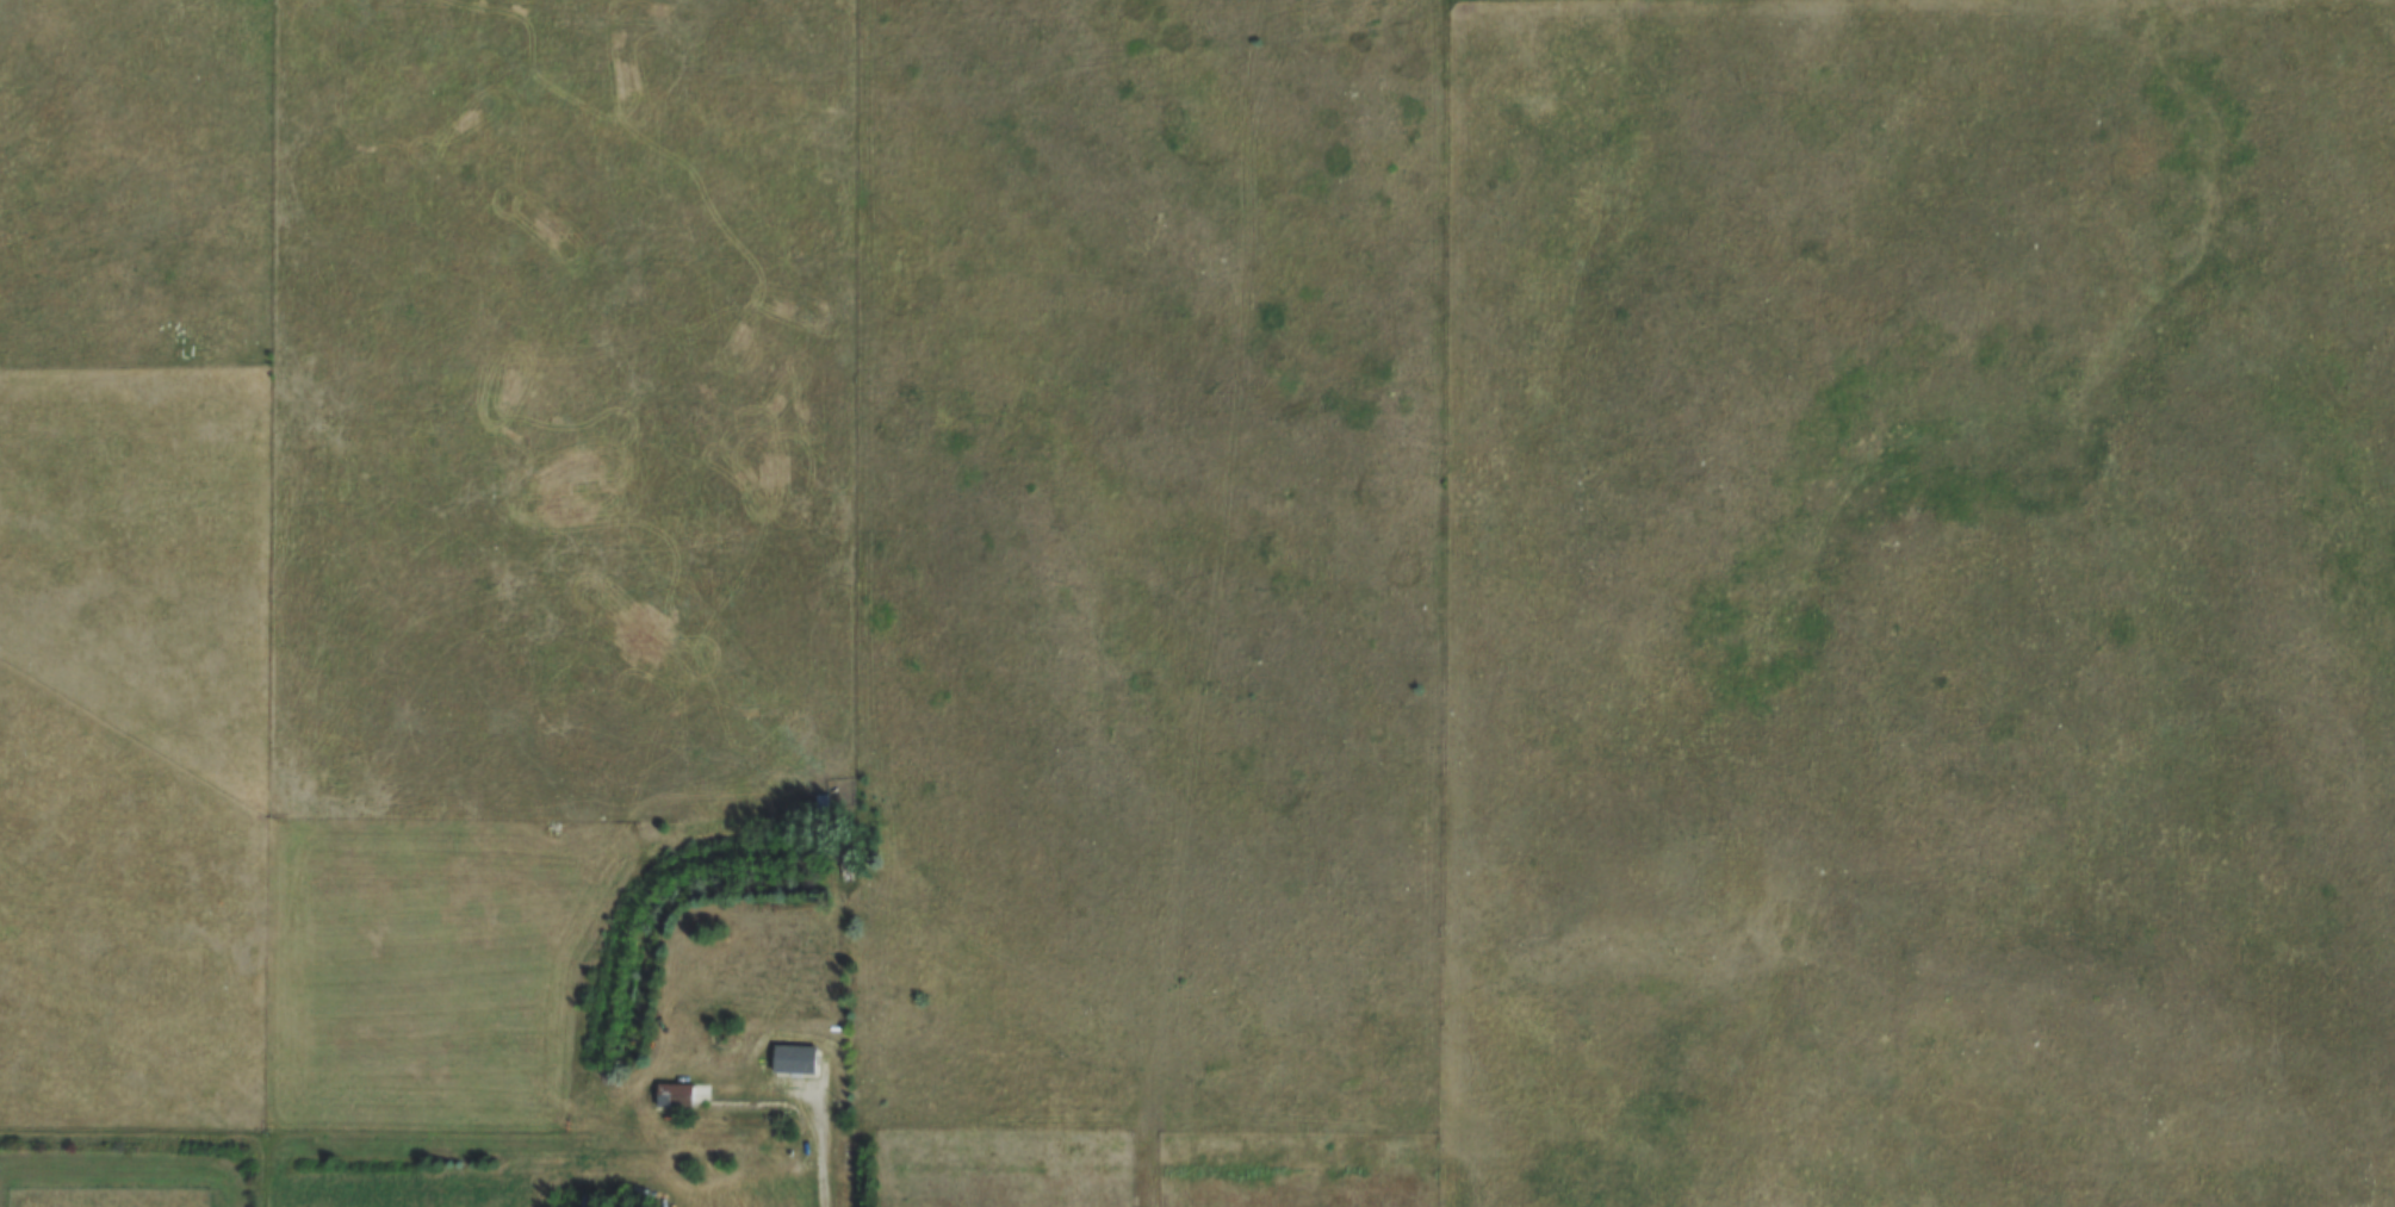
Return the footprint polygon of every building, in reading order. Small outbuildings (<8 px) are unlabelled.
[(829,795),(818,795),(818,810),(829,810),(829,795)] [(818,1044),(777,1044),(777,1072),(818,1072),(818,1044)] [(696,1082),(659,1082),(659,1106),(696,1106),(696,1082)]
